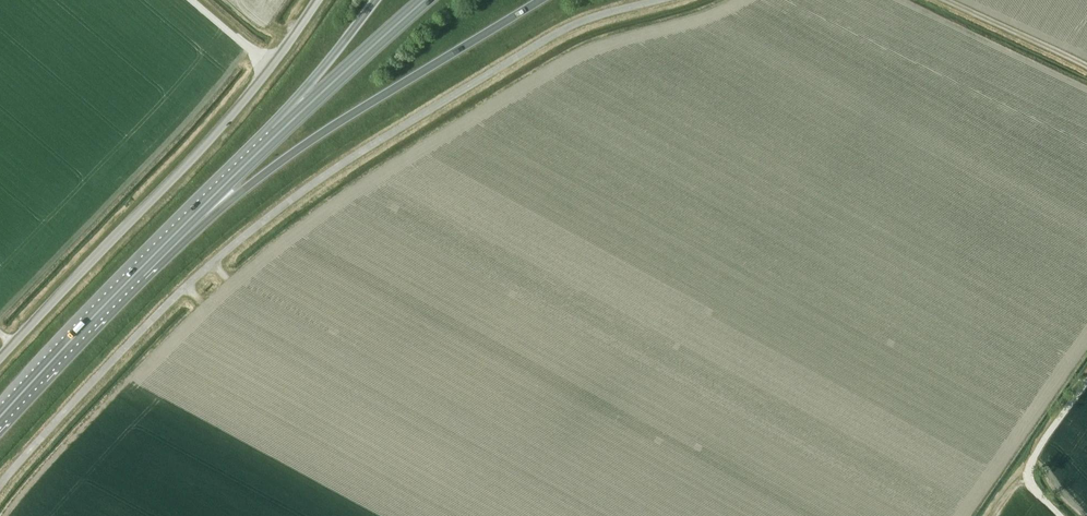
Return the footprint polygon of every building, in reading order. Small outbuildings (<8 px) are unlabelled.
[(197,193),(187,203),(192,208),(202,198),(197,193)]
